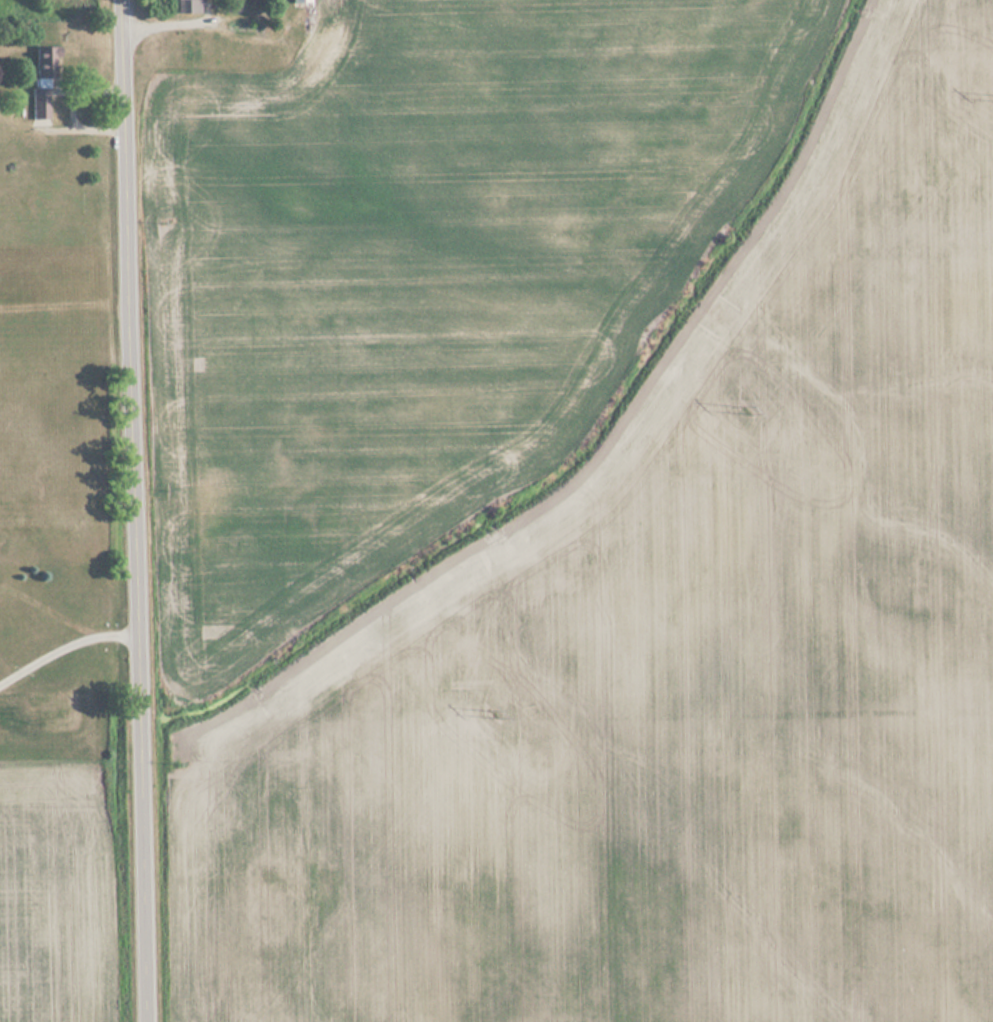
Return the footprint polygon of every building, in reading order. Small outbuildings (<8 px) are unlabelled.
[(173,15),(199,15),(199,0),(173,0),(173,15)] [(32,119),(46,119),(46,89),(59,88),(58,47),(31,47),(32,119)]
